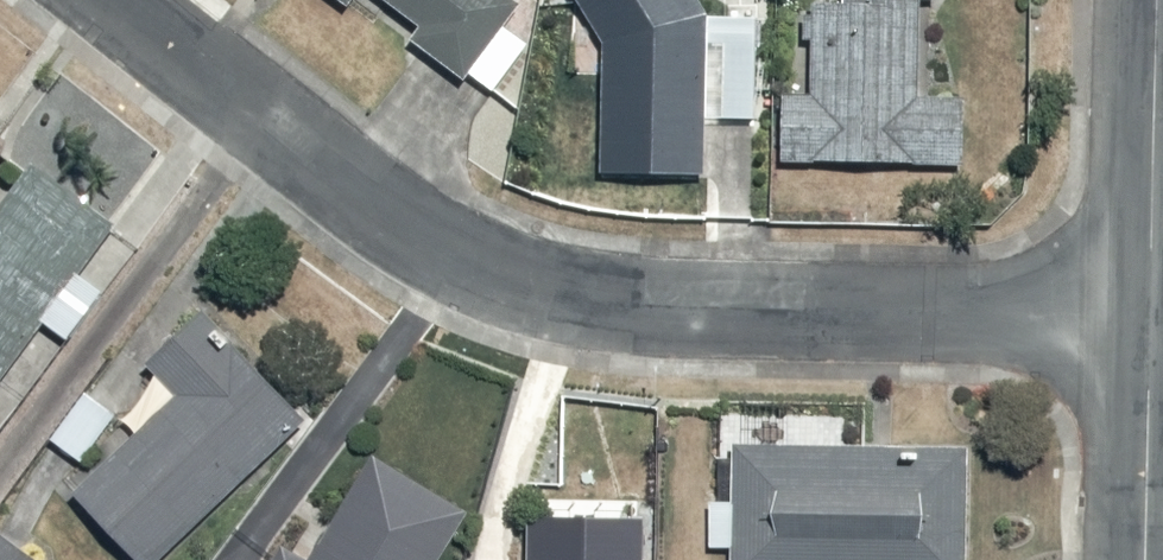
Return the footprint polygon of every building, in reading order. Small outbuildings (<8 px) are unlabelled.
[(356,13),(367,0),(340,0),(356,13)] [(429,24),(418,37),(472,80),(479,72),(503,92),(544,43),(516,20),(530,3),(526,0),(400,0),(429,24)] [(610,36),(610,177),(713,177),(713,122),(765,122),(765,13),(715,12),(707,0),(588,0),(610,36)] [(792,96),(792,167),(962,167),(962,97),(937,97),(937,42),(950,42),(950,0),(825,0),(825,19),(814,19),(814,46),(825,46),(825,96),(792,96)] [(3,385),(49,322),(71,339),(109,287),(87,271),(121,225),(39,165),(2,215),(0,213),(0,383),(3,385)] [(82,488),(149,559),(164,559),(317,417),(216,309),(155,366),(166,378),(127,414),(143,431),(82,488)] [(979,446),(742,445),(742,495),(720,495),(719,547),(741,547),(741,559),(979,559),(979,446)] [(481,514),(387,455),(322,556),(300,542),(289,559),(451,559),(481,514)] [(650,525),(536,525),(536,559),(650,559),(650,525)] [(0,527),(0,559),(48,559),(0,527)]
